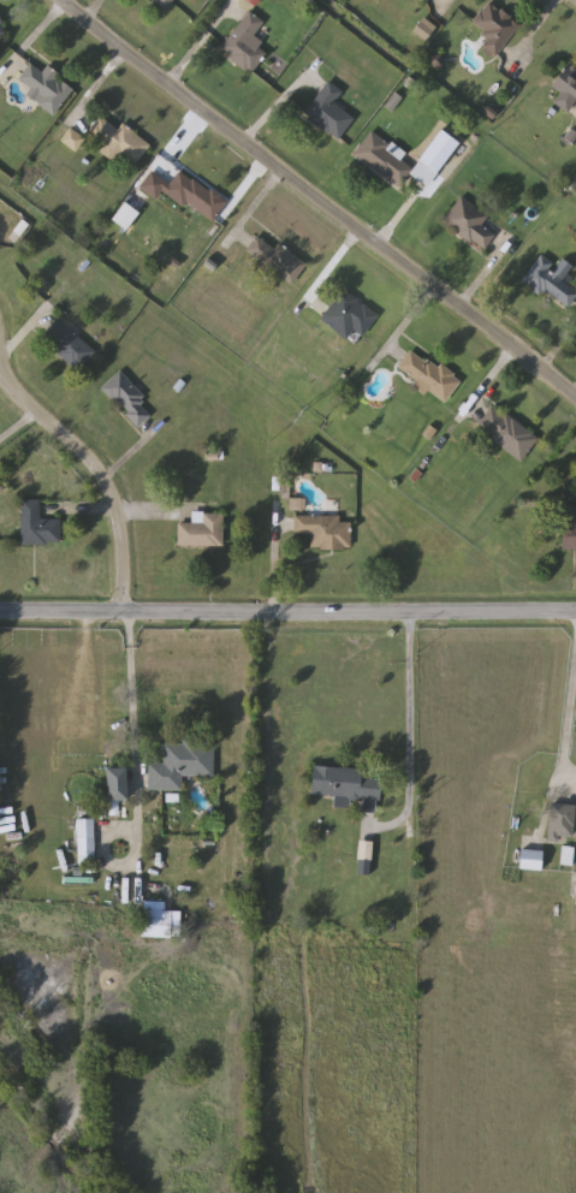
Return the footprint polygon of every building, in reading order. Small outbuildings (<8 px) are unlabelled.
[(165,11),(152,0),(174,0),(165,11)] [(519,25),(493,63),(480,53),(491,37),(473,25),(488,4),(519,25)] [(219,52),(248,11),(265,23),(254,37),(268,47),(250,73),(219,52)] [(8,36),(0,40),(0,20),(8,36)] [(54,115),(38,103),(43,97),(18,79),(31,63),(43,72),(47,67),(75,88),(54,115)] [(568,63),(575,69),(575,101),(566,113),(553,103),(559,94),(550,87),(568,63)] [(337,141),(303,114),(328,82),(344,94),(335,103),(354,119),(337,141)] [(123,124),(152,144),(133,170),(103,148),(107,143),(90,132),(101,117),(119,130),(123,124)] [(85,140),(76,152),(61,141),(71,129),(85,140)] [(355,154),(373,131),(404,155),(400,160),(414,171),(400,189),(355,154)] [(226,203),(212,222),(166,186),(182,168),(226,203)] [(482,225),(495,236),(481,253),(443,221),(463,197),(487,219),(482,225)] [(280,242),(307,268),(287,286),(248,247),(259,236),(272,249),(280,242)] [(564,308),(523,280),(540,256),(557,267),(564,257),(575,265),(563,281),(575,290),(564,308)] [(348,340),(321,320),(343,290),(378,316),(362,337),(355,331),(348,340)] [(96,352),(78,372),(41,338),(59,319),(96,352)] [(444,403),(398,367),(414,349),(458,385),(444,403)] [(101,388),(120,370),(146,397),(139,404),(150,415),(138,427),(101,388)] [(521,462),(477,428),(494,405),(538,439),(521,462)] [(41,500),(41,520),(61,520),(61,544),(23,544),(23,500),(41,500)] [(560,506),(575,506),(575,550),(560,550),(560,506)] [(224,545),(178,545),(178,523),(192,523),(192,512),(224,512),(224,545)] [(296,516),(351,517),(350,548),(311,548),(311,534),(295,534),(296,516)] [(150,764),(165,765),(165,743),(215,744),(214,777),(183,776),(183,790),(149,789),(150,764)] [(364,770),(363,778),(384,779),(382,801),(313,796),(315,766),(364,770)] [(111,768),(130,768),(131,801),(111,802),(111,768)] [(574,839),(548,839),(548,805),(574,805),(574,839)] [(96,865),(79,865),(79,820),(96,820),(96,865)] [(541,871),(518,871),(518,850),(541,850),(541,871)] [(166,902),(166,910),(174,910),(174,938),(143,938),(143,902),(166,902)]
